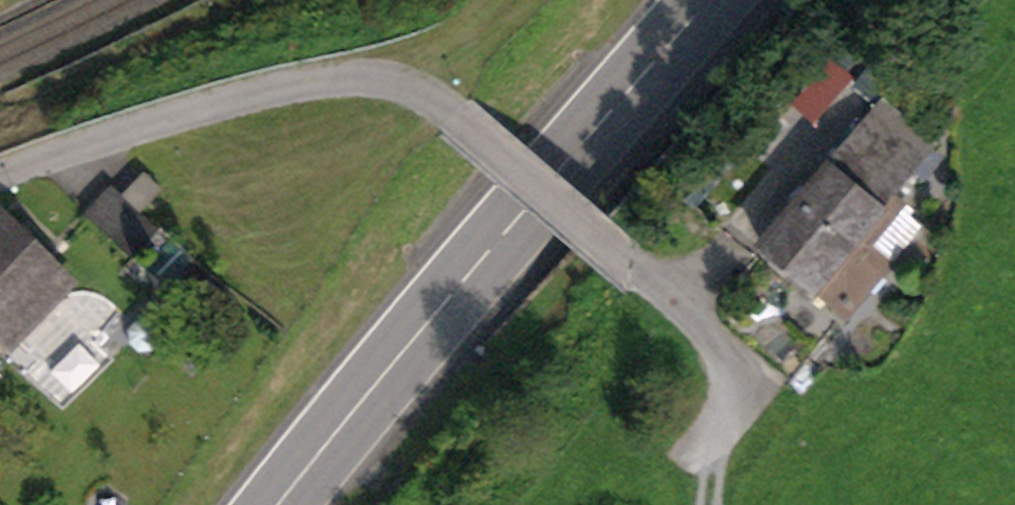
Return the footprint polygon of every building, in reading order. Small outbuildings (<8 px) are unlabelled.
[(857,235),(930,149),(880,107),(762,248),(841,314),(887,260),(857,235)] [(123,196),(140,212),(161,190),(144,174),(123,196)] [(90,217),(129,254),(153,229),(113,192),(90,217)] [(68,289),(0,222),(0,328),(6,334),(34,305),(44,314),(68,289)] [(6,334),(16,343),(44,314),(34,305),(6,334)]
